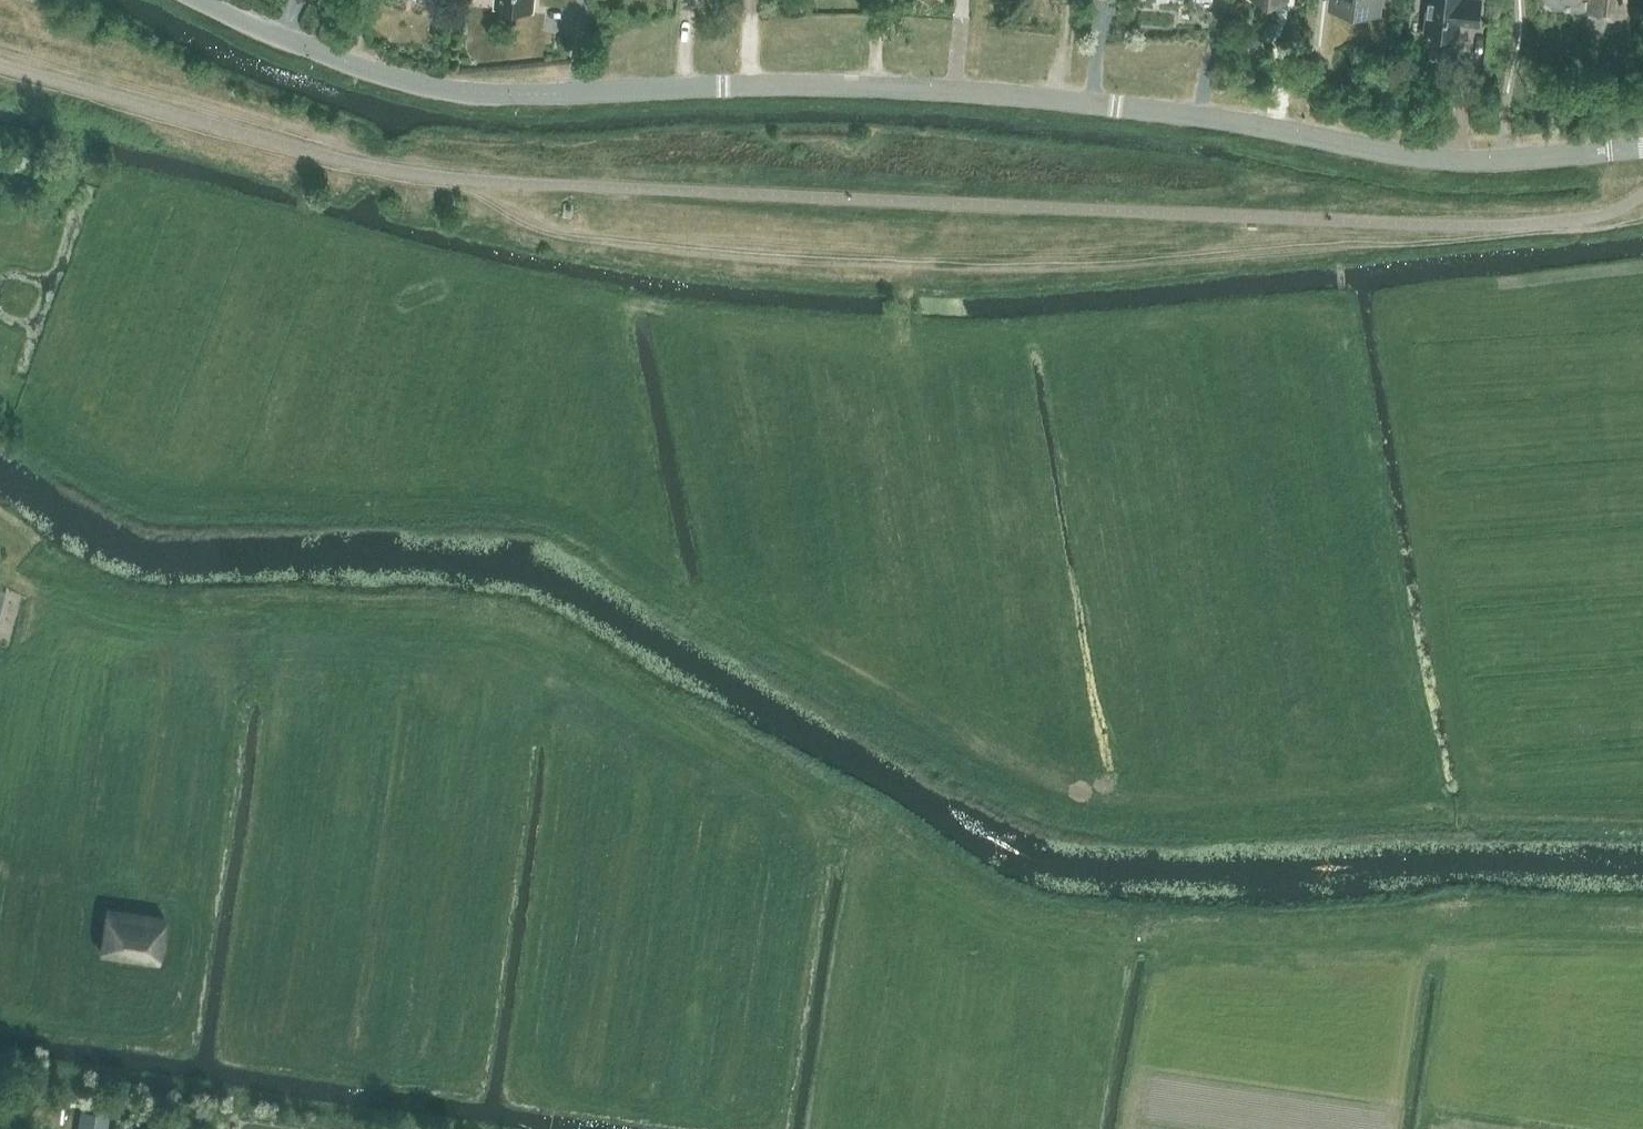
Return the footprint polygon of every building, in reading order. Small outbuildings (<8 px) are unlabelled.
[(493,5),(533,10),(534,0),(494,0),(493,5)] [(1347,6),(1379,10),(1380,0),(1331,0),(1331,4),(1347,6)] [(1481,0),(1428,0),(1425,30),(1458,34),(1460,22),(1478,24),(1481,0)] [(439,217),(449,219),(453,200),(442,198),(439,217)] [(563,217),(572,219),(574,206),(571,203),(567,202),(564,205),(563,217)] [(99,954),(158,962),(165,918),(106,908),(99,954)] [(78,1128),(106,1128),(108,1113),(81,1109),(78,1128)]
